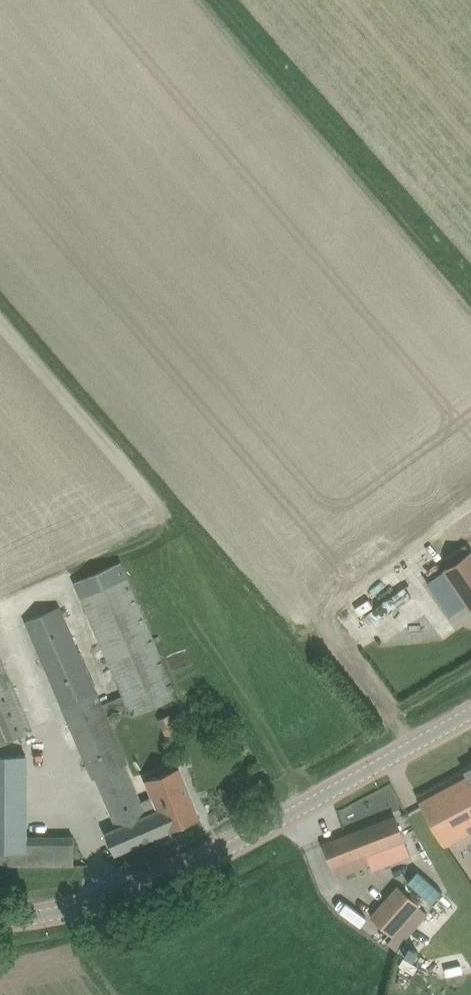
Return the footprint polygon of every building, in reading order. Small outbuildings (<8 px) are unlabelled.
[(443,570),(470,611),(470,551),(443,570)] [(140,799),(127,764),(129,763),(108,715),(127,707),(131,716),(179,695),(122,562),(73,582),(122,695),(103,703),(61,606),(25,622),(92,779),(95,778),(115,825),(105,829),(107,834),(115,853),(200,816),(192,798),(179,765),(144,779),(150,795),(140,799)] [(0,652),(0,745),(34,730),(0,652)] [(159,718),(167,736),(179,731),(171,713),(159,718)] [(27,837),(27,754),(0,754),(0,864),(75,864),(75,844),(75,838),(27,837)] [(424,805),(428,813),(446,846),(470,832),(470,766),(465,769),(466,770),(419,796),(424,805)] [(404,839),(403,835),(395,817),(326,843),(333,862),(337,875),(368,864),(364,853),(404,839)] [(371,916),(393,936),(421,905),(399,884),(371,916)] [(419,950),(404,941),(399,950),(414,959),(419,950)]
